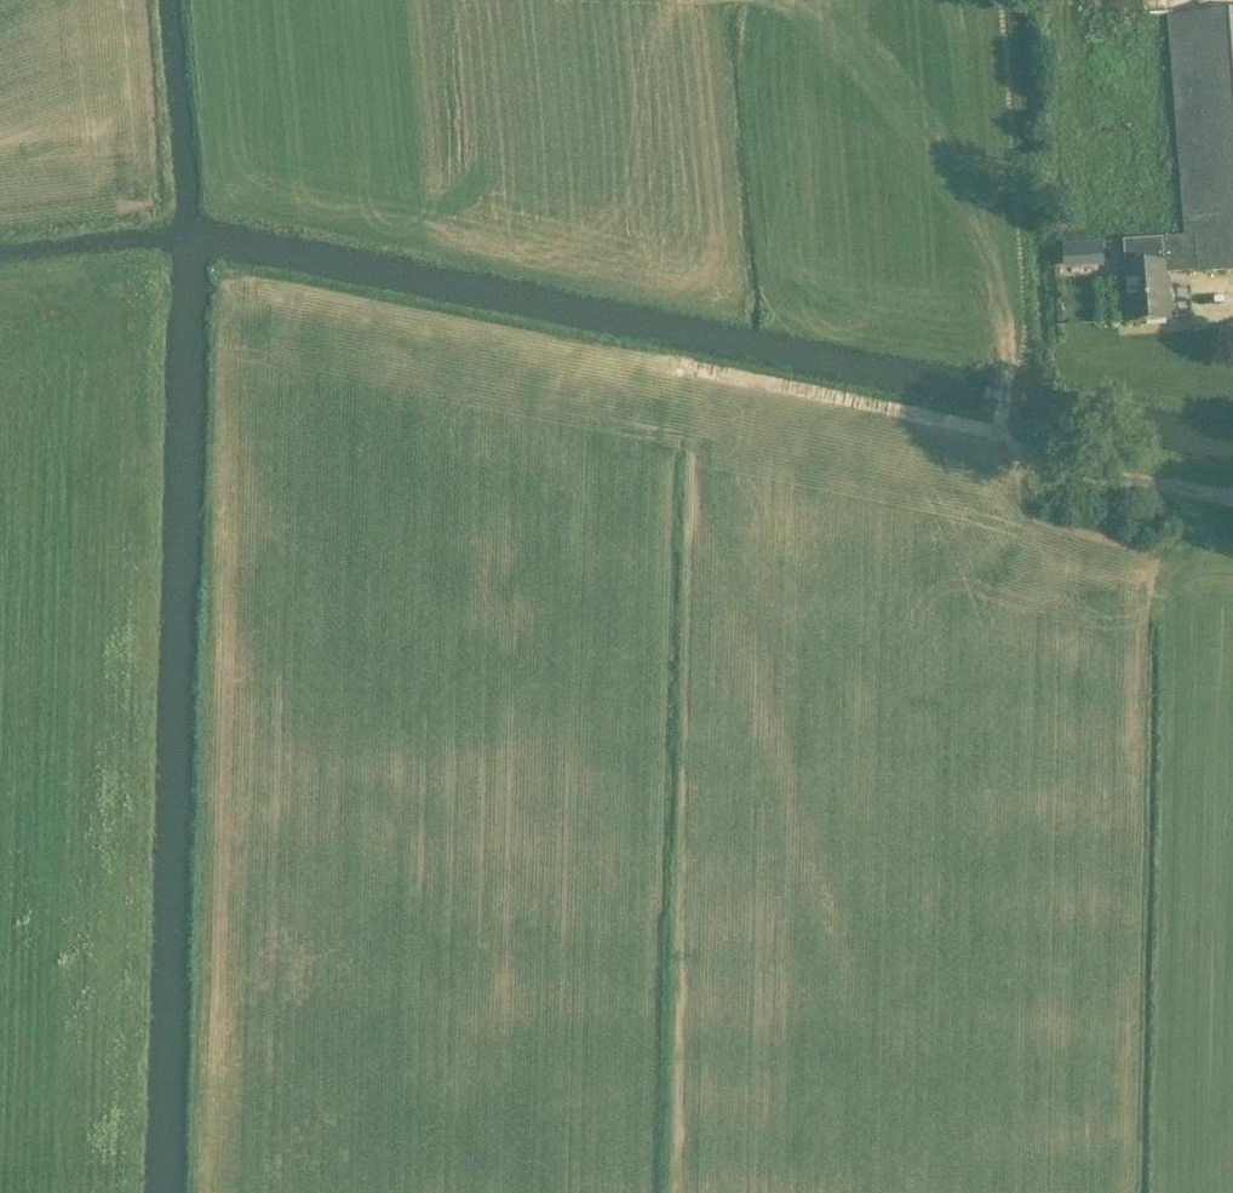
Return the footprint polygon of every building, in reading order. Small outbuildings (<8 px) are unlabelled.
[(1165,239),(1125,242),(1126,262),(1125,263),(1129,322),(1170,320),(1167,272),(1186,271),(1186,273),(1232,270),(1232,12),(1168,16),(1183,237),(1165,239)] [(1088,243),(1089,264),(1104,263),(1102,242),(1088,243)]
